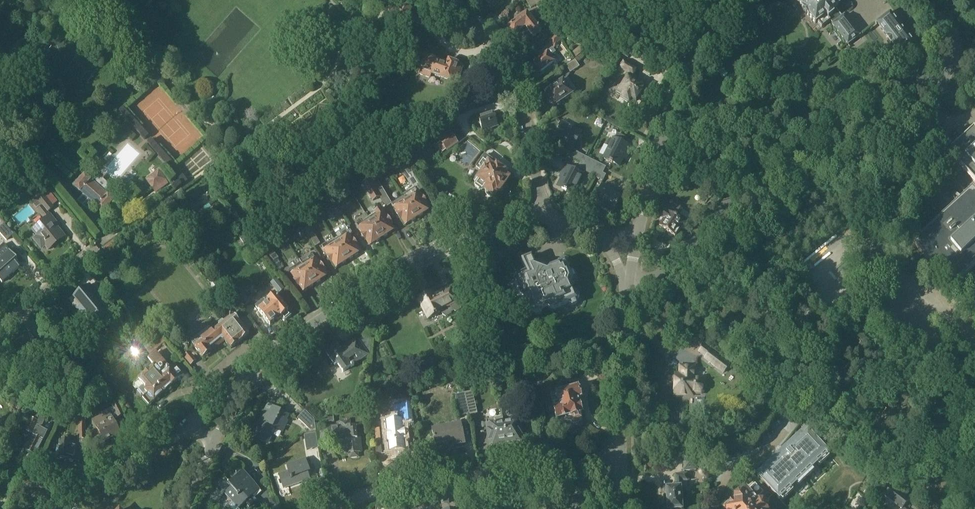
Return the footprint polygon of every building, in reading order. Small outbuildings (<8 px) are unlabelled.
[(490,4),(494,8),(500,2),(498,0),(485,0),(490,4)] [(542,0),(525,0),(531,9),(536,6),(539,10),(545,6),(542,0)] [(822,28),(830,21),(832,23),(831,24),(847,46),(861,36),(844,14),(842,16),(840,14),(842,12),(838,6),(839,6),(834,0),(797,0),(802,7),(802,8),(809,16),(815,24),(818,22),(822,28)] [(527,12),(510,26),(508,27),(515,35),(524,28),(527,28),(534,37),(542,31),(527,12)] [(916,46),(890,12),(876,22),(887,36),(886,37),(891,43),(892,43),(903,56),(916,46)] [(593,42),(577,33),(573,40),(586,49),(593,42)] [(558,35),(550,41),(554,46),(562,40),(558,35)] [(627,44),(622,54),(628,57),(634,48),(627,44)] [(579,46),(571,54),(574,58),(583,51),(579,46)] [(554,63),(558,60),(554,56),(556,55),(553,50),(535,63),(537,67),(536,67),(540,72),(540,71),(541,72),(554,63)] [(447,64),(443,62),(425,56),(419,74),(429,77),(431,74),(454,82),(457,74),(460,75),(463,65),(458,63),(448,60),(447,64)] [(627,73),(633,77),(638,69),(633,66),(635,63),(626,58),(622,65),(619,69),(627,73)] [(579,67),(575,60),(566,66),(570,73),(579,67)] [(625,76),(627,77),(618,92),(623,95),(621,99),(628,104),(631,99),(635,102),(636,101),(638,100),(640,98),(640,95),(641,93),(643,92),(644,90),(644,88),(645,87),(633,80),(635,78),(633,77),(627,73),(625,76)] [(571,93),(575,90),(568,79),(563,82),(546,93),(550,99),(549,101),(552,104),(553,104),(554,105),(571,94),(571,93)] [(491,128),(498,125),(494,113),(485,116),(479,118),(483,131),(484,133),(492,130),(491,128)] [(572,150),(580,133),(562,123),(554,138),(566,144),(565,146),(572,150)] [(971,131),(947,153),(974,183),(974,131),(973,129),(971,131)] [(439,141),(440,142),(446,150),(447,152),(459,143),(451,133),(451,132),(440,141),(439,141)] [(612,139),(603,158),(619,166),(625,154),(626,155),(630,148),(621,144),(624,138),(616,134),(613,140),(612,139)] [(442,153),(446,150),(440,142),(437,145),(442,153)] [(573,159),(580,162),(589,167),(593,160),(576,152),(573,159)] [(475,186),(481,191),(484,190),(486,191),(486,194),(490,197),(493,197),(494,197),(497,193),(498,194),(499,192),(502,192),(504,189),(503,186),(510,178),(504,174),(507,169),(500,165),(499,166),(497,165),(495,167),(489,163),(493,159),(486,154),(477,166),(483,171),(474,183),(475,183),(475,186)] [(589,167),(592,168),(603,173),(606,167),(593,160),(589,167)] [(592,168),(589,167),(580,162),(577,168),(589,174),(592,168)] [(403,195),(404,197),(417,217),(419,216),(421,217),(424,215),(424,213),(430,209),(426,204),(427,204),(423,197),(422,198),(419,193),(418,192),(419,191),(419,188),(417,186),(418,185),(416,182),(418,181),(407,164),(402,167),(415,189),(410,192),(408,191),(403,195)] [(573,194),(583,175),(566,167),(562,174),(564,174),(558,186),(573,194)] [(606,175),(603,173),(592,168),(589,174),(603,181),(606,175)] [(159,170),(145,180),(153,190),(166,181),(159,170)] [(104,212),(115,199),(109,194),(108,194),(91,179),(92,179),(85,173),(74,186),(80,192),(81,191),(84,194),(78,201),(89,210),(95,203),(98,206),(98,207),(104,212)] [(369,179),(380,196),(386,207),(392,203),(375,176),(369,179)] [(686,176),(684,180),(689,184),(692,180),(686,176)] [(369,179),(362,183),(368,192),(373,201),(380,196),(369,179)] [(612,212),(620,197),(608,191),(609,189),(602,185),(593,202),(612,212)] [(972,188),(912,242),(952,286),(974,265),(974,191),(972,188)] [(47,189),(43,193),(46,198),(51,194),(47,189)] [(33,229),(38,236),(35,239),(42,248),(48,243),(51,248),(65,236),(55,223),(57,222),(51,215),(48,212),(54,207),(46,198),(43,193),(42,193),(36,198),(42,206),(38,210),(45,219),(33,229)] [(417,217),(404,197),(398,201),(397,200),(392,204),(395,208),(398,213),(397,214),(401,220),(402,220),(406,225),(412,221),(413,222),(417,220),(416,218),(417,217)] [(342,215),(336,205),(330,209),(337,218),(342,215)] [(675,213),(670,210),(668,214),(665,212),(661,219),(664,221),(660,228),(668,233),(668,234),(668,236),(671,238),(674,237),(675,237),(681,228),(685,230),(688,225),(685,223),(687,220),(680,215),(683,210),(679,207),(675,213)] [(375,213),(369,217),(382,238),(383,237),(385,238),(388,236),(388,234),(394,230),(391,225),(392,224),(388,218),(387,219),(383,213),(383,214),(380,209),(375,212),(375,213)] [(381,238),(382,238),(369,217),(362,222),(362,221),(357,224),(359,229),(363,234),(362,235),(366,241),(367,240),(370,245),(376,242),(378,242),(381,240),(381,238)] [(302,226),(305,231),(310,228),(307,223),(302,226)] [(0,229),(0,232),(8,241),(15,234),(6,224),(0,229)] [(302,227),(296,231),(301,238),(306,235),(302,227)] [(341,234),(334,239),(348,260),(349,259),(351,260),(354,258),(354,256),(360,252),(357,247),(358,246),(354,240),(353,241),(350,236),(353,234),(348,227),(340,233),(341,234)] [(315,247),(321,244),(310,228),(305,231),(315,247)] [(347,261),(348,260),(334,239),(323,246),(325,251),(329,256),(328,257),(332,263),(333,263),(336,268),(342,264),(344,265),(347,263),(347,261)] [(113,241),(110,243),(104,248),(108,253),(117,246),(113,241)] [(3,283),(21,267),(15,261),(18,258),(10,249),(5,243),(0,247),(0,279),(3,283)] [(272,251),(266,256),(279,271),(283,267),(277,260),(279,258),(272,251)] [(301,263),(301,264),(315,284),(316,283),(318,284),(321,282),(321,280),(327,276),(324,271),(325,270),(321,264),(320,265),(316,259),(316,260),(313,255),(308,258),(307,256),(300,261),(301,263)] [(522,259),(525,268),(529,277),(520,281),(524,291),(532,311),(545,305),(551,308),(574,299),(569,285),(572,279),(565,261),(546,268),(534,262),(531,255),(522,259)] [(314,284),(315,284),(301,264),(301,263),(290,270),(293,275),(292,275),(296,280),(295,281),(299,287),(300,286),(303,291),(309,287),(311,288),(314,286),(314,284)] [(90,284),(73,298),(80,306),(76,310),(89,325),(106,311),(94,296),(98,293),(90,284)] [(459,301),(452,286),(433,296),(432,293),(419,299),(423,309),(427,318),(428,318),(428,319),(441,312),(443,316),(446,317),(451,314),(451,312),(454,311),(455,311),(461,308),(461,305),(459,301)] [(242,309),(250,302),(239,288),(231,295),(242,309)] [(285,321),(292,315),(289,311),(276,295),(269,301),(270,302),(268,304),(264,299),(257,306),(260,310),(259,311),(271,325),(281,316),(282,317),(285,321)] [(228,309),(222,302),(217,305),(223,313),(228,309)] [(220,326),(206,338),(202,341),(198,336),(191,341),(195,347),(203,358),(225,341),(231,349),(249,334),(245,329),(245,326),(244,324),(241,324),(234,315),(224,323),(223,322),(219,325),(220,326)] [(118,318),(109,325),(116,333),(124,326),(118,318)] [(166,341),(158,332),(143,345),(150,355),(166,341)] [(369,334),(359,341),(357,338),(340,350),(337,345),(326,353),(335,365),(337,363),(343,372),(351,367),(352,367),(354,365),(354,364),(367,355),(367,353),(370,351),(373,340),(369,334)] [(729,365),(704,345),(699,351),(706,356),(704,358),(723,373),(729,365)] [(168,388),(184,375),(175,364),(170,369),(156,353),(154,354),(154,355),(150,359),(155,365),(138,379),(139,379),(134,383),(134,387),(135,389),(139,389),(145,395),(142,397),(149,405),(164,392),(166,392),(168,390),(168,388)] [(704,385),(702,383),(702,379),(694,379),(694,369),(680,369),(680,375),(675,375),(674,396),(682,396),(682,392),(695,392),(697,395),(701,395),(704,392),(704,385)] [(572,424),(582,421),(580,414),(581,414),(577,400),(580,399),(577,388),(556,394),(553,383),(545,386),(544,386),(545,391),(546,391),(552,412),(554,411),(557,421),(566,418),(567,422),(571,421),(572,424)] [(19,386),(14,390),(21,399),(26,394),(19,386)] [(464,393),(469,415),(478,413),(472,391),(464,393)] [(468,414),(464,393),(455,395),(460,416),(468,414)] [(524,410),(532,408),(529,396),(521,398),(524,410)] [(113,408),(110,410),(102,413),(103,415),(93,420),(104,442),(120,434),(113,420),(124,415),(119,403),(112,406),(113,408)] [(391,423),(382,423),(384,450),(399,448),(397,422),(411,421),(409,405),(390,407),(391,423)] [(286,418),(288,414),(273,407),(270,414),(265,412),(257,427),(258,428),(254,437),(265,443),(273,427),(282,432),(288,419),(286,418)] [(314,419),(305,410),(297,418),(310,430),(316,429),(314,419)] [(16,421),(21,424),(22,423),(24,419),(24,417),(19,415),(18,415),(15,420),(16,421)] [(39,416),(37,421),(31,419),(26,430),(29,432),(35,434),(26,451),(36,456),(47,433),(41,430),(46,419),(39,416)] [(516,416),(503,418),(506,443),(508,443),(509,444),(512,444),(513,442),(523,441),(520,421),(517,421),(516,416)] [(490,446),(499,444),(500,445),(504,445),(505,443),(506,443),(503,418),(487,420),(487,425),(490,446)] [(340,421),(341,426),(328,428),(330,442),(344,440),(346,454),(350,454),(350,458),(352,459),(357,458),(358,457),(358,453),(362,453),(359,427),(351,428),(350,419),(340,421)] [(445,448),(466,444),(461,423),(451,425),(449,423),(445,424),(443,427),(433,429),(436,445),(444,443),(445,448)] [(827,453),(829,452),(820,443),(820,442),(821,441),(820,439),(819,438),(818,438),(816,438),(807,429),(806,430),(805,431),(806,433),(802,437),(800,435),(786,449),(788,450),(779,459),(777,457),(763,470),(765,472),(760,476),(759,475),(757,476),(779,499),(780,498),(779,496),(788,487),(790,489),(796,483),(794,481),(809,467),(811,469),(817,463),(815,462),(825,453),(826,454),(828,453),(827,453)] [(307,450),(318,448),(316,433),(305,435),(307,450)] [(60,441),(58,458),(76,460),(77,451),(79,452),(87,451),(87,439),(86,439),(81,439),(80,443),(68,442),(69,439),(67,437),(63,437),(61,438),(61,441),(60,441)] [(716,459),(716,453),(716,450),(707,451),(708,460),(716,459)] [(695,470),(694,453),(682,454),(683,471),(695,470)] [(309,468),(308,467),(306,459),(287,466),(289,472),(282,474),(283,477),(282,477),(285,485),(286,488),(310,480),(307,470),(308,470),(308,469),(309,469),(309,468)] [(233,485),(228,480),(233,486),(225,494),(232,502),(229,505),(233,508),(239,508),(246,503),(249,507),(257,500),(252,495),(259,489),(243,471),(234,479),(236,482),(233,485)] [(687,481),(687,474),(675,475),(676,487),(666,488),(666,495),(663,495),(663,504),(667,504),(667,508),(682,508),(681,495),(682,495),(681,481),(687,481)] [(726,508),(767,508),(762,502),(759,502),(758,503),(755,499),(763,491),(755,482),(748,488),(742,494),(741,494),(738,493),(734,498),(734,501),(726,508)] [(909,499),(891,485),(884,495),(901,508),(909,499)] [(770,491),(762,498),(765,501),(773,494),(770,491)] [(277,505),(275,497),(269,499),(271,507),(277,505)]
